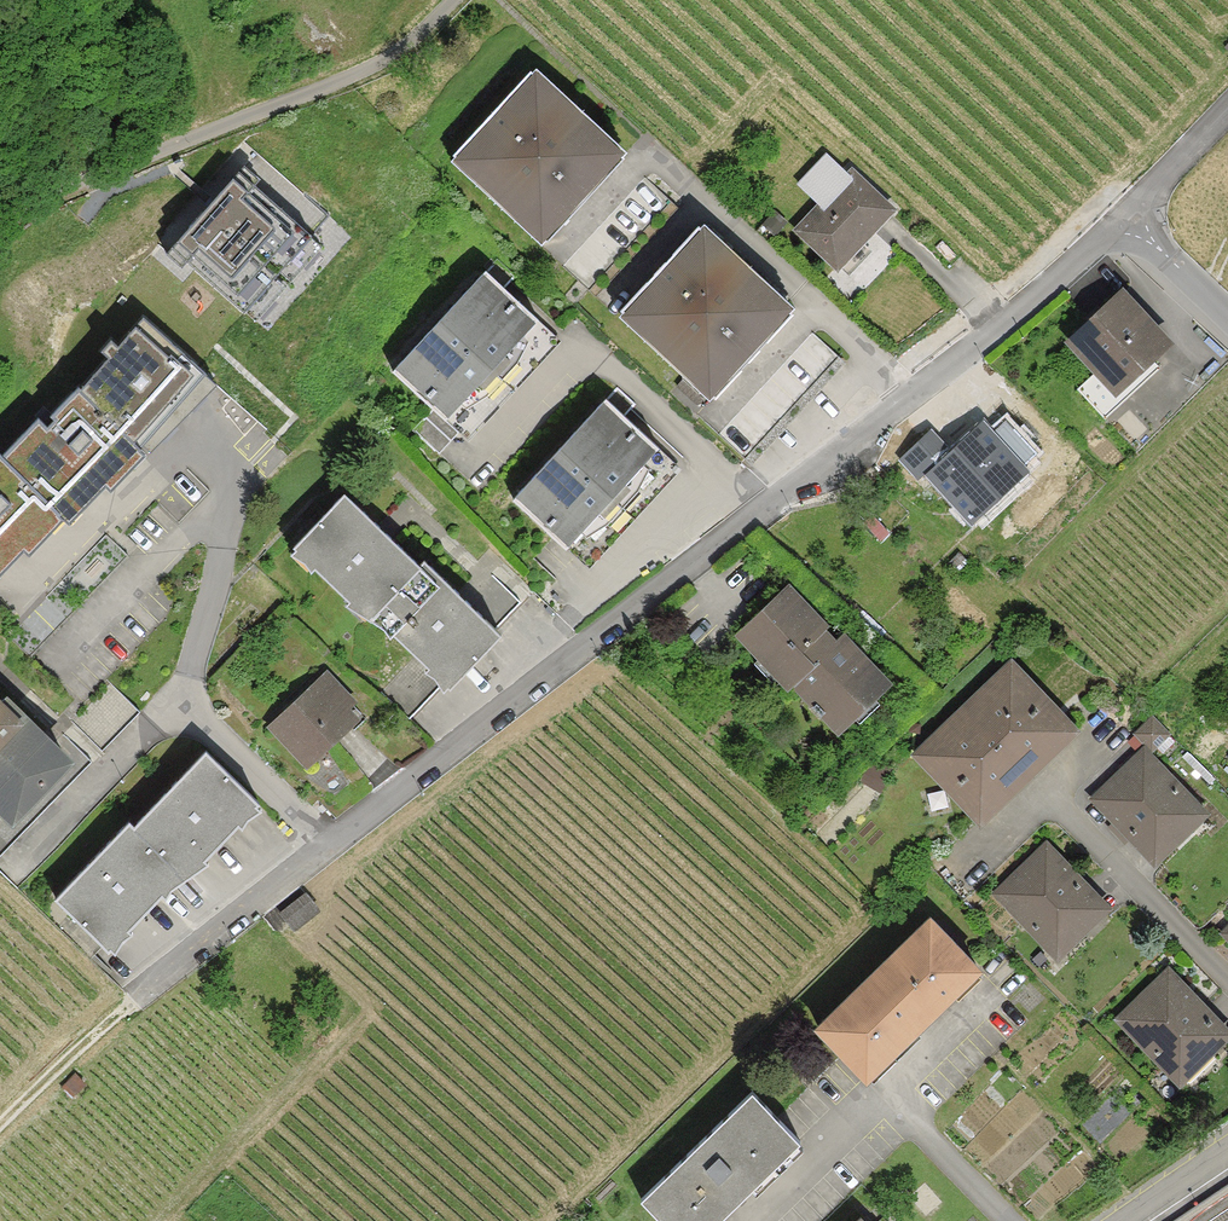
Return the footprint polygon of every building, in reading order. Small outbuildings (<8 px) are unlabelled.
[(623,157),(531,72),(454,155),(546,241),(623,157)] [(255,186),(260,179),(244,166),(166,254),(182,268),(187,262),(244,312),(312,236),(255,186)] [(852,175),(800,230),(838,266),(890,210),(852,175)] [(792,312),(700,228),(623,312),(714,396),(792,312)] [(445,420),(539,319),(486,271),(393,371),(445,420)] [(1121,295),(1072,340),(1100,369),(1078,389),(1105,418),(1159,368),(1151,359),(1166,344),(1121,295)] [(17,547),(21,551),(24,549),(25,550),(48,525),(43,520),(53,510),(58,515),(71,502),(76,507),(99,483),(103,487),(105,485),(106,486),(130,461),(125,456),(135,445),(140,449),(140,448),(206,373),(143,317),(118,346),(111,340),(101,350),(108,357),(80,388),(78,386),(50,416),(54,419),(47,426),(38,418),(2,455),(0,453),(0,565),(17,547)] [(566,548),(659,447),(606,398),(513,499),(566,548)] [(925,469),(972,520),(1025,471),(1022,467),(1037,453),(1006,420),(991,434),(983,426),(975,433),(970,428),(946,449),(932,434),(903,461),(917,476),(925,469)] [(419,565),(344,493),(293,547),(296,549),(299,546),(317,563),(314,567),(350,600),(353,597),(371,614),(369,617),(371,619),(378,612),(397,630),(393,633),(429,667),(433,663),(448,678),(445,681),(450,687),(501,634),(424,560),(419,565)] [(826,629),(788,590),(739,637),(756,655),(759,652),(791,686),(796,682),(816,703),(814,706),(822,714),(824,712),(839,727),(886,683),(841,636),(834,643),(823,632),(826,629)] [(1011,666),(920,754),(975,812),(981,818),(1072,730),(1066,725),(1067,724),(1011,666)] [(326,676),(272,726),(307,764),(355,720),(345,709),(351,703),(326,676)] [(140,712),(111,684),(73,724),(102,751),(140,712)] [(0,794),(16,809),(13,812),(15,815),(67,761),(65,759),(41,737),(44,733),(29,722),(28,724),(2,699),(0,702),(0,794)] [(129,820),(55,898),(109,949),(111,947),(107,943),(122,927),(127,930),(162,893),(158,889),(176,870),(184,877),(186,875),(183,873),(199,856),(203,860),(241,821),(237,817),(253,800),(257,804),(259,802),(206,750),(134,825),(129,820)] [(1194,807),(1144,755),(1098,799),(1149,851),(1194,807)] [(1097,901),(1046,849),(1001,893),(1051,946),(1053,944),(1064,955),(1085,934),(1074,923),(1097,901)] [(930,919),(818,1027),(824,1033),(825,1033),(867,1076),(978,969),(930,919)] [(1219,1027),(1168,975),(1123,1019),(1174,1071),(1219,1027)] [(641,1199),(662,1220),(718,1220),(800,1141),(752,1091),(641,1199)]
